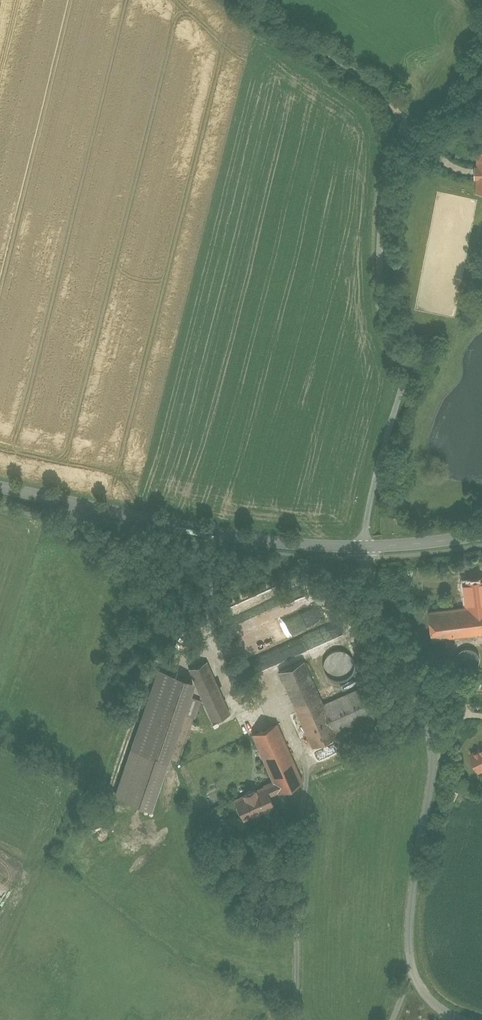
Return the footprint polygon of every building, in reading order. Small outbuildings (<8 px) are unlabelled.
[(434,637),(481,632),(481,576),(462,579),(465,605),(430,609),(434,637)] [(238,616),(245,633),(286,616),(279,599),(238,616)] [(301,613),(275,626),(282,638),(307,626),(301,613)] [(207,660),(188,669),(192,677),(197,679),(195,684),(212,722),(231,713),(207,660)] [(305,660),(281,670),(313,744),(337,734),(330,716),(323,702),(305,660)] [(156,665),(114,794),(153,807),(185,712),(196,716),(201,700),(191,696),(195,684),(197,679),(192,677),(156,665)] [(372,681),(323,702),(330,716),(378,695),(372,681)] [(268,783),(273,795),(305,781),(279,721),(253,733),(273,779),(267,781),(268,783)] [(479,771),(481,769),(481,745),(469,751),(479,771)] [(235,797),(244,817),(276,803),(273,795),(268,783),(235,797)]
